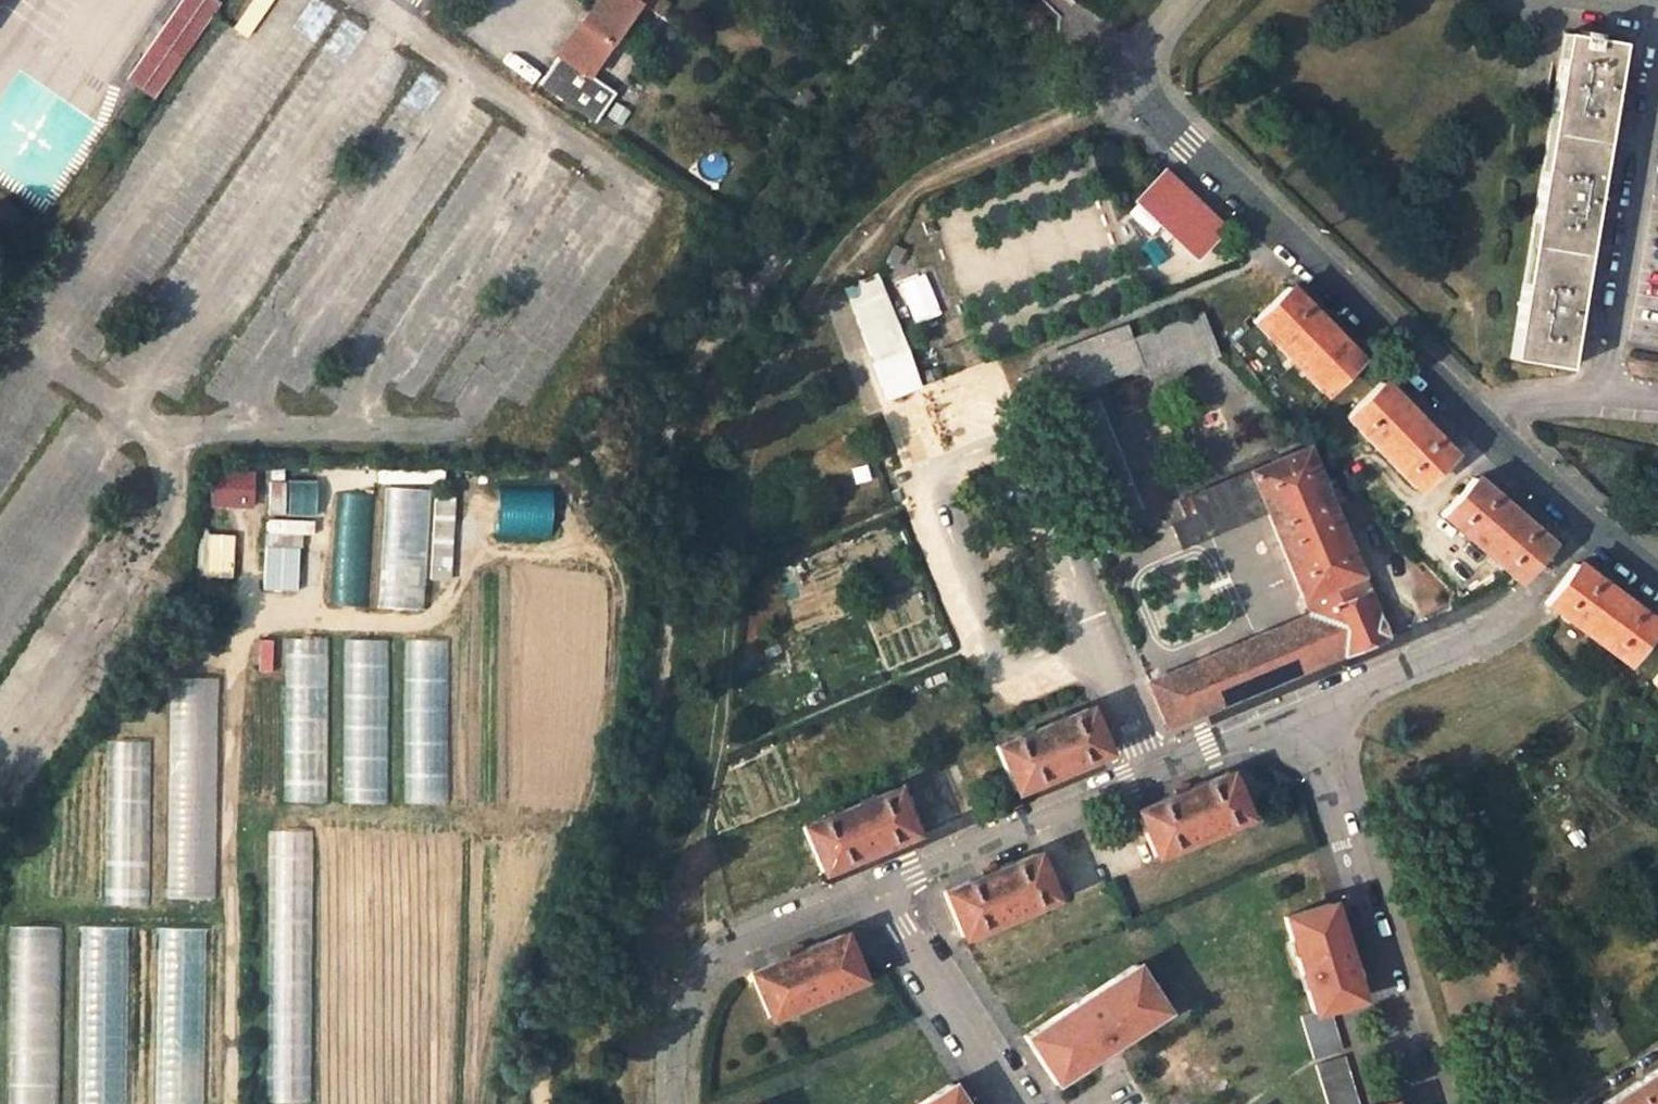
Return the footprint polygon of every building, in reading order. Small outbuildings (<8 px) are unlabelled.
[(209,0),(168,0),(120,68),(147,87),(209,0)] [(238,26),(257,0),(239,0),(227,17),(238,26)] [(560,53),(593,74),(596,69),(592,66),(637,0),(596,0),(591,8),(560,53)] [(657,12),(665,0),(640,0),(657,12)] [(1592,39),(1593,34),(1579,32),(1578,37),(1562,34),(1510,356),(1567,366),(1574,326),(1577,304),(1592,214),(1596,191),(1609,105),(1613,82),(1619,43),(1592,39)] [(591,77),(593,74),(560,53),(541,80),(540,83),(595,121),(596,120),(615,93),(591,77)] [(1609,105),(1617,106),(1621,83),(1613,82),(1609,105)] [(1222,228),(1165,175),(1139,204),(1195,257),(1222,228)] [(1592,214),(1599,215),(1603,192),(1596,191),(1592,214)] [(903,227),(896,239),(901,241),(908,229),(903,227)] [(845,288),(886,397),(916,386),(874,273),(856,279),(858,283),(845,288)] [(1252,320),(1323,392),(1358,360),(1286,286),(1252,320)] [(1574,326),(1582,327),(1586,305),(1577,304),(1574,326)] [(1134,339),(1148,376),(1212,351),(1197,314),(1134,339)] [(1045,356),(1060,395),(1137,366),(1123,326),(1045,356)] [(919,372),(923,384),(939,378),(935,367),(919,372)] [(1344,414),(1414,486),(1447,452),(1378,381),(1344,414)] [(1058,414),(1100,522),(1134,509),(1093,401),(1058,414)] [(1302,451),(1259,469),(1274,506),(1318,611),(1147,684),(1165,728),(1380,637),(1302,451)] [(1206,535),(1274,506),(1259,469),(1191,498),(1206,535)] [(207,472),(206,506),(251,506),(252,472),(207,472)] [(1440,512),(1511,580),(1544,543),(1472,476),(1440,512)] [(265,480),(265,516),(311,517),(311,480),(265,480)] [(421,582),(448,583),(449,489),(376,488),(374,608),(421,609),(421,582)] [(332,493),(330,606),(364,606),(366,493),(332,493)] [(1179,546),(1206,535),(1191,498),(1176,504),(1183,521),(1171,526),(1179,546)] [(310,535),(310,519),(261,519),(261,593),(295,593),(295,535),(310,535)] [(230,578),(231,534),(199,534),(199,578),(230,578)] [(1542,602),(1623,661),(1651,623),(1571,564),(1542,602)] [(253,639),(252,671),(268,671),(269,640),(253,639)] [(282,639),(283,803),(326,803),(326,639),(282,639)] [(343,639),(342,803),(384,804),(385,639),(343,639)] [(401,639),(403,804),(437,804),(436,639),(401,639)] [(165,899),(217,899),(216,678),(164,678),(165,899)] [(1059,773),(1105,753),(1087,708),(994,748),(1014,792),(1059,773)] [(147,905),(148,740),(103,740),(102,904),(147,905)] [(1134,811),(1152,856),(1245,817),(1226,772),(1134,811)] [(800,827),(819,872),(864,853),(913,832),(893,789),(800,827)] [(311,830),(265,829),(264,1103),(309,1103),(311,830)] [(943,891),(961,938),(1052,897),(1034,853),(943,891)] [(1283,919),(1312,1013),(1298,1017),(1311,1059),(1338,1050),(1326,1008),(1357,999),(1328,905),(1283,919)] [(221,925),(157,924),(155,1103),(219,1103),(221,925)] [(7,1103),(59,1103),(59,926),(7,926),(7,1103)] [(748,974),(767,1018),(860,978),(842,934),(790,956),(748,974)] [(75,1103),(140,1103),(140,939),(76,939),(75,1103)] [(1022,1036),(1053,1086),(1165,1013),(1134,964),(1022,1036)] [(1325,1103),(1356,1103),(1340,1057),(1313,1066),(1325,1103)] [(1600,1103),(1657,1103),(1657,1067),(1600,1103)] [(950,1086),(920,1103),(962,1103),(950,1086)]
